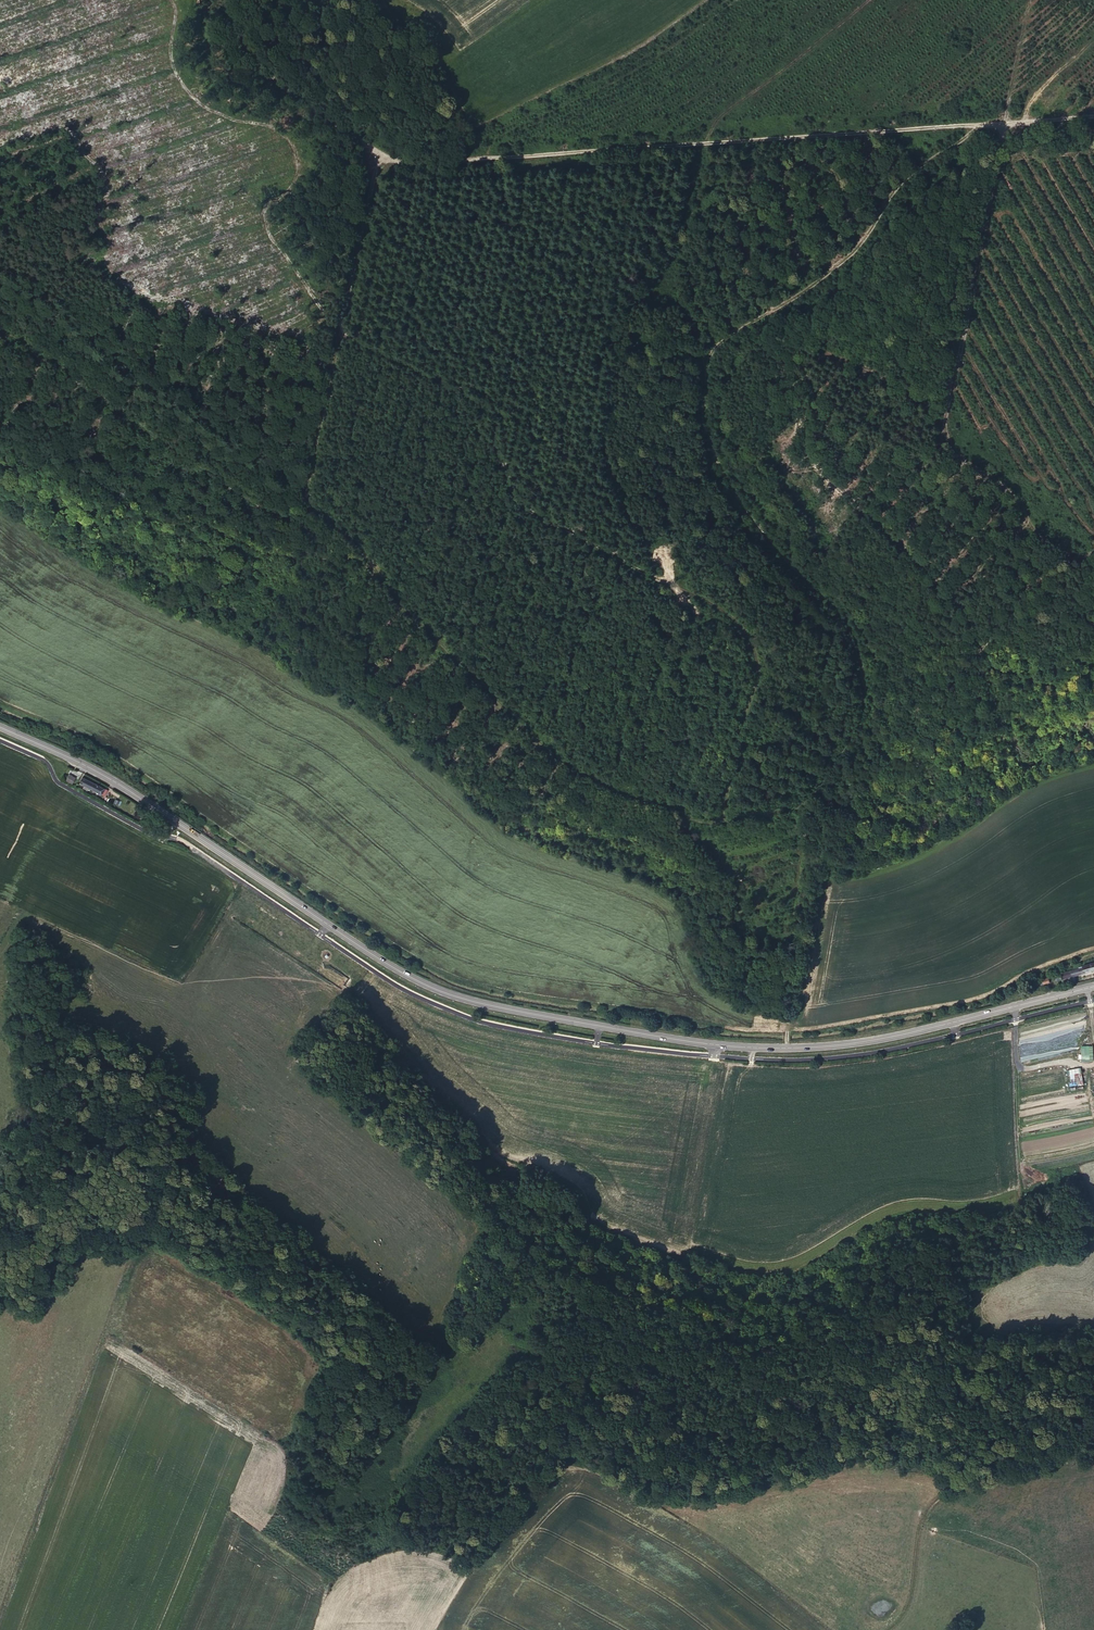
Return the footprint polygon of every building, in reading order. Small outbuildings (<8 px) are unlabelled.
[(75,776),(68,773),(64,780),(71,784),(75,776)] [(79,784),(101,795),(105,788),(83,777),(79,784)] [(1085,969),(1093,966),(1093,960),(1084,963),(1085,969)] [(1074,967),(1075,971),(1078,971),(1085,969),(1084,963),(1080,966),(1074,967)] [(1075,971),(1063,975),(1064,979),(1077,976),(1075,971)] [(1093,1045),(1081,1046),(1081,1062),(1093,1061),(1093,1045)] [(1068,1069),(1069,1081),(1082,1079),(1081,1068),(1068,1069)]
